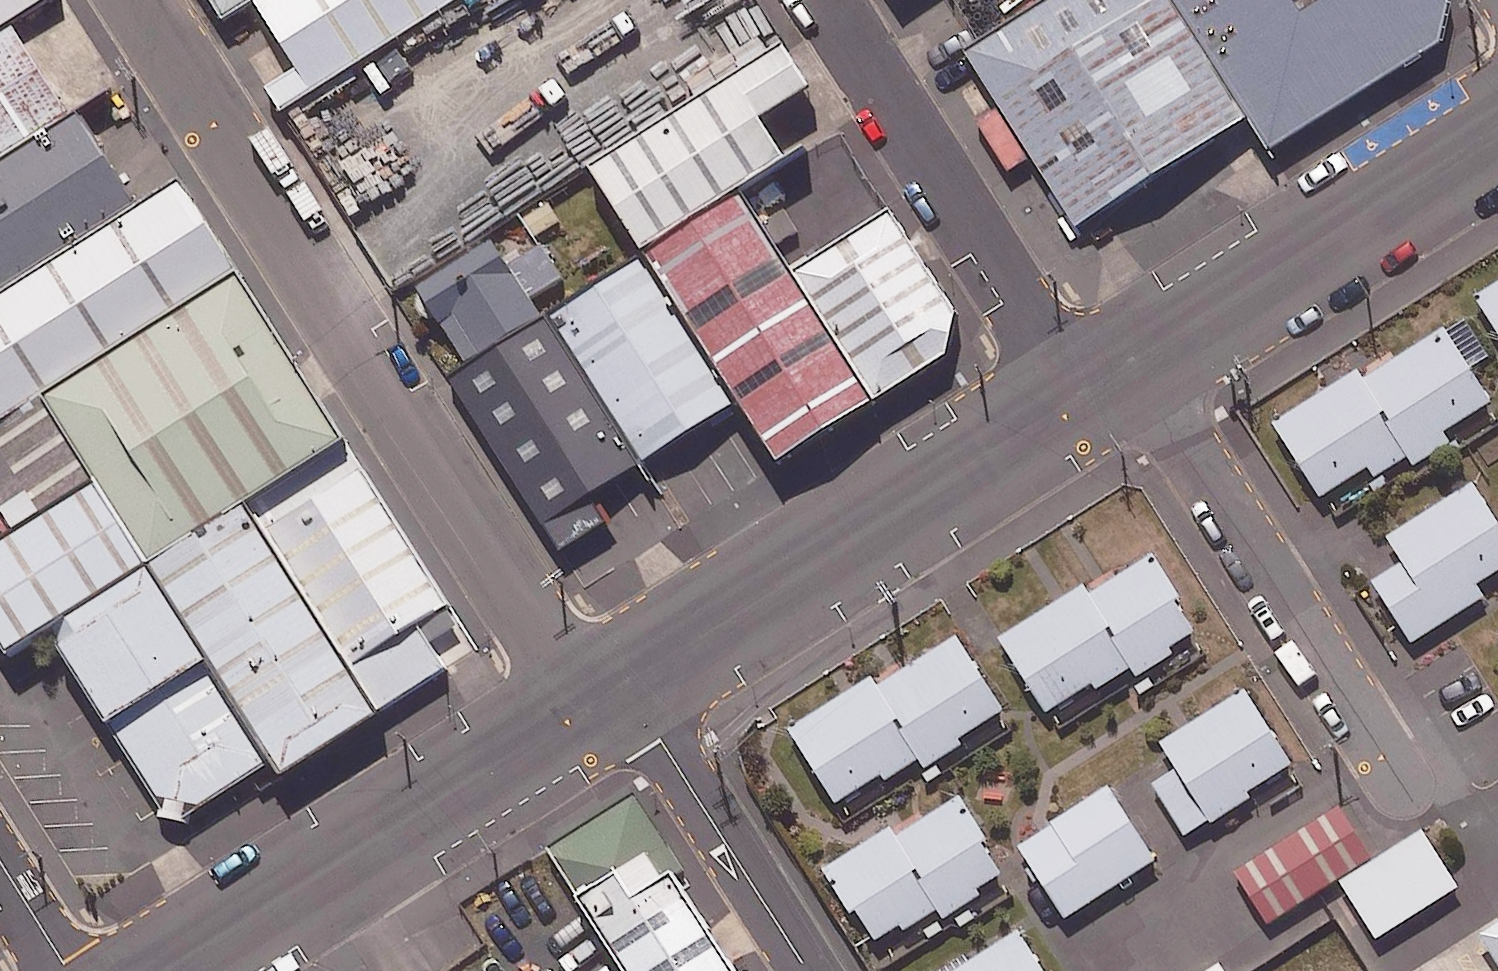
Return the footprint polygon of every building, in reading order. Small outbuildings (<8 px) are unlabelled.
[(12,29),(58,0),(0,0),(0,37),(12,29)] [(231,24),(258,6),(268,0),(215,0),(231,24)] [(258,6),(299,71),(269,90),(287,118),(470,0),(268,0),(258,6)] [(1172,0),(1043,0),(963,50),(1075,229),(1249,120),(1172,0)] [(1249,120),(1268,150),(1448,38),(1449,6),(1445,0),(1308,0),(1294,9),(1289,0),(1172,0),(1249,120)] [(0,37),(0,171),(73,124),(12,29),(0,37)] [(653,261),(744,201),(792,170),(766,130),(816,97),(790,58),(601,181),(650,257),(653,261)] [(143,218),(80,119),(73,124),(0,171),(0,308),(143,218)] [(239,278),(184,191),(143,218),(0,308),(0,430),(239,278)] [(745,405),(748,410),(787,469),(879,409),(797,282),(744,201),(653,261),(745,405)] [(797,282),(879,409),(951,363),(961,321),(894,219),(797,282)] [(530,307),(570,282),(547,245),(507,270),(493,246),(422,290),(421,294),(420,297),(420,301),(420,304),(421,308),(422,311),(424,314),(426,318),(428,320),(430,323),(433,325),(436,327),(440,328),(443,329),(447,330),(472,370),(542,326),(530,307)] [(653,261),(650,257),(553,319),(649,467),(745,405),(653,261)] [(1471,296),(1497,339),(1497,279),(1471,296)] [(250,514),(353,448),(247,283),(50,410),(99,487),(155,575),(250,514)] [(1354,368),(1269,422),(1316,496),(1364,466),(1371,478),(1404,457),(1410,466),(1449,441),(1443,432),(1490,402),(1467,367),(1486,355),(1463,318),(1444,330),(1441,325),(1360,377),(1354,368)] [(560,557),(608,528),(593,504),(639,478),(551,325),(452,382),(560,557)] [(50,410),(0,442),(0,513),(17,539),(99,487),(50,410)] [(250,514),(382,719),(451,675),(435,650),(469,628),(353,448),(250,514)] [(1472,482),(1387,536),(1403,561),(1373,581),(1411,641),(1483,596),(1476,584),(1497,570),(1497,524),(1472,482)] [(155,575),(99,487),(17,539),(0,550),(0,649),(12,667),(54,640),(155,575)] [(382,719),(250,514),(155,575),(279,767),(292,788),(387,727),(382,719)] [(1081,583),(995,637),(1042,712),(1089,683),(1093,689),(1127,667),(1133,675),(1169,653),(1165,647),(1192,630),(1174,602),(1181,598),(1150,550),(1086,591),(1081,583)] [(155,575),(54,640),(178,832),(279,767),(155,575)] [(869,673),(781,727),(830,805),(879,774),(882,779),(915,759),(921,768),(958,745),(954,738),(1001,709),(954,633),(875,682),(869,673)] [(1241,689),(1157,742),(1174,769),(1149,785),(1181,836),(1205,821),(1207,824),(1247,799),(1243,792),(1288,763),(1241,689)] [(1158,865),(1110,792),(1020,852),(1069,924),(1158,865)] [(633,793),(546,849),(624,970),(734,970),(670,872),(680,866),(633,793)] [(887,825),(817,868),(846,913),(852,909),(872,940),(896,925),(899,931),(933,909),(939,919),(977,895),(974,889),(998,874),(979,843),(985,839),(956,793),(893,833),(887,825)] [(1343,884),(1375,864),(1340,808),(1242,870),(1277,926),(1343,884)] [(1375,864),(1343,884),(1380,942),(1461,892),(1424,833),(1375,864)] [(1480,934),(1497,962),(1497,922),(1480,934)] [(1020,929),(952,970),(1046,970),(1020,929)] [(1220,962),(1206,970),(1226,970),(1220,962)]
